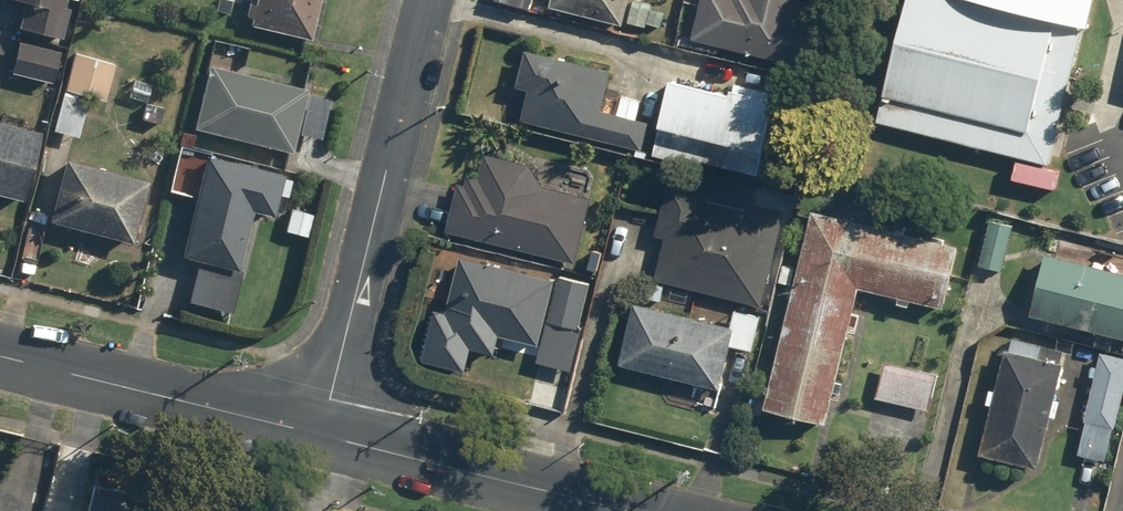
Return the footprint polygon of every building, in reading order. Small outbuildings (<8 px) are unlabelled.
[(19,28),(58,38),(68,0),(26,0),(19,28)] [(254,28),(314,41),(323,0),(260,0),(254,28)] [(552,7),(624,26),(631,0),(554,0),(552,7)] [(694,38),(784,62),(798,8),(800,0),(704,0),(694,38)] [(978,0),(910,0),(878,128),(1053,170),(1089,21),(1002,0),(1000,5),(978,0)] [(22,42),(15,72),(53,82),(61,51),(22,42)] [(52,274),(123,290),(177,61),(105,44),(52,274)] [(609,72),(528,51),(519,86),(530,89),(522,119),(641,150),(648,122),(599,109),(609,72)] [(212,66),(196,131),(295,155),(311,91),(212,66)] [(677,76),(657,151),(756,177),(776,102),(677,76)] [(0,121),(0,193),(25,200),(43,132),(0,121)] [(465,165),(448,230),(575,264),(592,199),(524,181),(528,165),(485,154),(481,170),(465,165)] [(208,157),(184,259),(199,262),(190,304),(231,314),(255,212),(277,217),(286,175),(208,157)] [(669,238),(658,278),(762,306),(787,211),(671,180),(656,235),(669,238)] [(875,225),(820,210),(767,408),(822,423),(859,284),(949,308),(965,248),(875,225)] [(992,219),(980,264),(1003,270),(1015,225),(992,219)] [(1031,313),(1122,337),(1122,271),(1048,251),(1031,313)] [(462,254),(444,322),(536,347),(554,278),(462,254)] [(592,284),(563,276),(551,318),(580,326),(592,284)] [(637,304),(621,364),(717,390),(734,330),(637,304)] [(1011,350),(983,454),(1039,469),(1067,365),(1011,350)] [(1079,452),(1105,459),(1122,392),(1122,359),(1105,354),(1079,452)] [(887,358),(877,396),(932,410),(942,373),(887,358)] [(142,495),(90,483),(83,510),(138,510),(142,495)]
